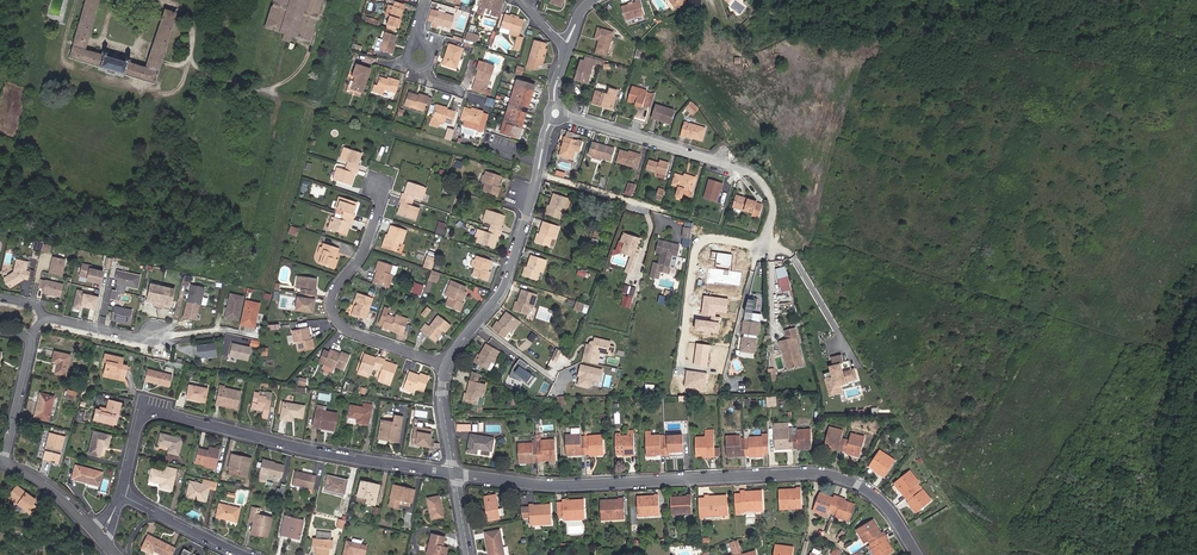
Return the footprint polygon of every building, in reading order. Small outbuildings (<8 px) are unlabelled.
[(175,14),(164,10),(146,68),(127,62),(128,59),(127,58),(126,57),(123,58),(122,60),(123,61),(104,55),(105,54),(105,52),(102,50),(100,51),(99,54),(84,49),(99,0),(85,0),(68,58),(153,84),(175,14)] [(268,26),(286,32),(284,39),(291,42),(294,35),(311,40),(324,0),(277,0),(268,26)] [(495,17),(494,19),(497,20),(497,18),(501,19),(502,14),(500,13),(504,1),(501,0),(482,0),(478,12),(484,14),(484,13),(497,17),(497,18),(495,17)] [(645,14),(640,0),(637,0),(636,0),(637,2),(632,4),(629,5),(621,7),(625,20),(645,14)] [(685,0),(670,0),(676,9),(687,2),(685,0)] [(399,10),(393,8),(392,8),(389,18),(386,27),(397,30),(400,21),(398,21),(401,11),(399,10)] [(438,13),(432,10),(428,22),(435,24),(438,13)] [(452,29),(455,17),(439,12),(438,13),(435,24),(434,27),(438,29),(439,25),(452,29)] [(523,20),(517,19),(510,16),(504,15),(500,27),(519,32),(523,20)] [(608,56),(615,31),(593,25),(590,36),(594,37),(590,50),(608,56)] [(479,38),(468,34),(465,41),(477,45),(479,38)] [(397,38),(386,35),(381,52),(391,55),(397,38)] [(540,58),(542,48),(543,42),(532,40),(529,56),(540,58)] [(456,67),(462,49),(450,46),(446,59),(445,59),(443,64),(456,67)] [(581,73),(579,73),(577,79),(589,83),(596,59),(587,57),(586,61),(583,60),(581,68),(582,69),(581,73)] [(494,65),(479,60),(476,70),(478,71),(475,80),(478,80),(474,91),(492,96),(494,90),(487,88),(494,65)] [(362,94),(369,71),(354,67),(350,78),(354,79),(350,91),(362,94)] [(516,74),(524,76),(525,68),(518,67),(516,74)] [(388,81),(380,79),(377,86),(396,93),(399,83),(391,80),(391,82),(388,81)] [(536,84),(519,79),(502,130),(519,136),(536,84)] [(628,100),(633,101),(637,103),(636,107),(643,109),(644,107),(649,108),(653,95),(649,93),(649,92),(632,86),(628,100)] [(605,105),(605,107),(612,109),(618,91),(610,89),(608,94),(596,91),(593,104),(599,105),(599,104),(605,105)] [(408,92),(404,105),(424,111),(428,97),(418,94),(418,95),(408,92)] [(485,104),(492,106),(495,100),(488,97),(485,104)] [(690,104),(685,109),(688,113),(694,107),(690,104)] [(674,110),(656,105),(652,118),(670,123),(674,110)] [(464,108),(459,120),(478,126),(476,131),(481,133),(487,116),(482,114),(482,113),(473,110),(473,111),(464,108)] [(434,109),(429,124),(437,126),(439,120),(451,123),(454,112),(445,109),(444,112),(434,109)] [(702,140),(705,128),(685,122),(681,136),(686,138),(687,136),(702,140)] [(450,141),(453,131),(447,129),(444,140),(450,141)] [(577,139),(565,135),(559,154),(571,157),(577,139)] [(587,153),(592,154),(602,158),(610,160),(614,148),(591,141),(587,153)] [(349,161),(347,165),(359,169),(360,165),(358,164),(362,152),(347,147),(342,158),(349,161)] [(620,149),(616,161),(637,167),(640,154),(630,151),(629,152),(620,149)] [(660,174),(666,176),(670,162),(660,159),(659,161),(658,163),(656,162),(656,160),(649,158),(645,169),(660,174)] [(314,164),(308,162),(306,169),(313,171),(314,164)] [(359,169),(347,165),(346,169),(339,167),(334,179),(350,185),(354,173),(357,174),(359,169)] [(483,173),(481,180),(484,181),(482,189),(496,193),(498,184),(496,184),(499,174),(484,169),(483,173)] [(687,178),(684,177),(674,174),(671,184),(683,188),(681,193),(689,196),(691,190),(690,189),(694,177),(688,175),(687,178)] [(723,183),(708,178),(703,198),(715,201),(719,190),(721,190),(723,183)] [(629,179),(626,187),(632,188),(634,181),(629,179)] [(403,192),(401,196),(413,200),(414,196),(421,198),(425,186),(409,181),(405,193),(403,192)] [(662,190),(657,188),(654,196),(659,198),(662,190)] [(551,204),(548,213),(559,216),(562,209),(565,210),(569,196),(554,191),(551,204)] [(343,214),(355,218),(356,214),(353,214),(358,201),(342,196),(338,208),(344,210),(343,214)] [(413,200),(401,196),(400,200),(402,201),(398,214),(413,219),(418,206),(411,204),(413,200)] [(748,200),(738,197),(735,206),(753,212),(756,213),(759,201),(757,200),(749,197),(748,200)] [(298,199),(297,204),(308,208),(309,203),(298,199)] [(489,227),(501,231),(502,226),(501,225),(504,214),(489,209),(485,221),(490,223),(489,227)] [(353,223),(355,218),(343,214),(341,219),(335,217),(331,229),(347,234),(351,222),(353,223)] [(558,223),(543,219),(540,231),(537,239),(549,243),(551,235),(554,236),(558,223)] [(438,221),(435,232),(442,234),(446,223),(438,221)] [(387,236),(384,245),(395,249),(399,240),(402,240),(406,229),(391,224),(387,236)] [(296,236),(299,228),(291,225),(288,233),(296,236)] [(499,235),(501,231),(489,227),(488,231),(482,229),(478,241),(494,247),(498,235),(499,235)] [(690,246),(692,228),(684,227),(682,245),(690,246)] [(637,251),(642,237),(641,235),(637,234),(635,235),(626,231),(623,238),(622,238),(618,249),(633,254),(635,250),(637,251)] [(680,242),(660,239),(659,251),(665,251),(665,254),(663,254),(662,263),(673,264),(675,253),(679,253),(680,242)] [(325,245),(323,253),(325,253),(322,262),(334,266),(337,257),(335,257),(339,246),(326,242),(325,245)] [(711,261),(716,261),(715,269),(708,268),(706,284),(714,285),(715,282),(740,286),(742,272),(730,271),(733,255),(712,252),(711,261)] [(529,266),(526,274),(537,278),(540,270),(544,271),(548,258),(533,253),(529,266)] [(426,254),(424,260),(432,263),(434,257),(426,254)] [(474,258),(472,265),(474,265),(471,275),(485,280),(489,270),(486,270),(489,260),(475,255),(474,258)] [(52,256),(49,273),(62,276),(65,259),(52,256)] [(29,280),(30,272),(26,271),(28,262),(17,259),(14,273),(5,279),(5,281),(9,288),(12,288),(19,283),(18,282),(21,280),(23,281),(24,279),(25,279),(29,280)] [(377,269),(373,281),(388,286),(392,273),(389,272),(392,263),(381,259),(377,269)] [(100,284),(102,272),(89,269),(90,267),(82,265),(80,277),(87,278),(87,281),(100,284)] [(439,271),(431,268),(428,276),(436,278),(439,271)] [(137,287),(140,275),(117,270),(115,276),(118,276),(116,283),(137,287)] [(305,287),(304,292),(316,293),(317,289),(314,288),(316,276),(301,274),(299,286),(305,287)] [(791,284),(790,278),(779,280),(781,287),(791,284)] [(62,297),(64,285),(46,281),(43,294),(62,297)] [(190,283),(187,301),(199,304),(201,304),(204,286),(190,283)] [(421,285),(414,283),(412,289),(419,291),(421,285)] [(451,283),(446,294),(449,295),(446,303),(460,308),(463,300),(461,299),(465,289),(451,283)] [(170,307),(174,289),(150,284),(147,302),(153,303),(153,304),(164,306),(164,305),(170,307)] [(623,293),(635,296),(637,287),(625,284),(623,293)] [(519,301),(516,310),(527,313),(530,305),(533,306),(538,293),(523,288),(519,301)] [(96,310),(99,298),(84,295),(85,293),(78,291),(75,304),(82,305),(81,307),(82,307),(96,310)] [(316,293),(304,292),(304,296),(298,296),(296,309),(311,311),(313,298),(316,298),(316,293)] [(358,302),(354,315),(365,318),(372,297),(357,292),(355,301),(358,302)] [(238,320),(243,296),(231,294),(226,317),(238,320)] [(634,296),(624,294),(621,306),(631,308),(634,296)] [(730,299),(704,295),(701,314),(711,316),(711,319),(721,321),(722,317),(716,316),(716,312),(728,313),(730,299)] [(255,323),(260,303),(245,300),(240,324),(251,326),(252,323),(255,323)] [(584,302),(578,300),(576,307),(581,309),(584,302)] [(183,317),(196,319),(199,304),(187,301),(183,317)] [(425,304),(419,311),(424,315),(429,307),(425,304)] [(130,324),(133,309),(114,306),(112,320),(130,324)] [(382,326),(391,329),(404,333),(408,317),(396,314),(395,316),(386,314),(388,308),(384,307),(379,322),(383,323),(382,326)] [(521,320),(508,310),(500,322),(494,329),(505,336),(510,329),(512,331),(521,320)] [(761,312),(745,310),(742,332),(749,333),(748,337),(743,336),(741,349),(754,351),(755,338),(750,337),(751,333),(757,334),(761,312)] [(433,339),(439,332),(441,329),(444,331),(450,323),(438,314),(428,327),(424,332),(433,339)] [(721,323),(696,319),(695,330),(703,331),(703,334),(711,335),(711,333),(719,334),(721,323)] [(293,334),(295,341),(297,341),(300,350),(314,347),(312,337),(310,338),(307,326),(292,330),(293,334)] [(785,328),(787,337),(778,340),(780,349),(783,348),(788,365),(802,362),(794,335),(796,335),(794,326),(785,328)] [(606,342),(607,338),(596,335),(595,339),(593,338),(591,339),(590,343),(588,344),(587,344),(583,357),(589,359),(590,356),(591,356),(593,346),(609,350),(611,343),(606,342)] [(482,352),(477,360),(488,367),(492,360),(495,361),(501,349),(487,342),(482,352)] [(217,356),(215,343),(197,346),(199,358),(217,356)] [(247,360),(250,347),(232,343),(229,356),(247,360)] [(711,345),(697,343),(694,365),(708,367),(711,345)] [(609,350),(593,346),(591,356),(590,356),(589,359),(594,360),(596,349),(608,352),(609,350)] [(563,351),(558,347),(552,357),(557,360),(563,351)] [(59,362),(58,365),(56,374),(67,376),(72,354),(56,350),(54,361),(59,362)] [(324,364),(335,369),(336,366),(344,369),(350,355),(342,352),(341,354),(330,350),(324,364)] [(114,373),(123,375),(125,364),(120,363),(122,356),(105,351),(103,359),(106,360),(102,374),(113,377),(114,373)] [(832,374),(825,376),(828,386),(846,381),(846,380),(857,377),(857,376),(854,366),(851,367),(842,369),(840,360),(843,360),(841,352),(830,355),(833,363),(829,364),(830,369),(832,374)] [(377,368),(381,356),(376,355),(376,357),(364,353),(359,369),(370,372),(372,367),(377,368)] [(386,358),(381,356),(377,368),(382,370),(380,376),(392,379),(397,364),(386,360),(386,358)] [(842,369),(851,367),(848,358),(843,360),(840,360),(842,369)] [(599,377),(602,367),(581,361),(579,372),(581,373),(580,375),(579,376),(578,381),(588,384),(591,382),(593,376),(599,377)] [(155,379),(169,382),(171,373),(146,367),(143,379),(154,382),(155,379)] [(407,387),(415,389),(416,387),(424,389),(429,375),(420,373),(420,374),(409,371),(404,386),(407,387)] [(707,373),(688,371),(685,388),(705,391),(707,373)] [(468,391),(466,399),(478,402),(480,394),(483,395),(487,382),(471,378),(468,391)] [(533,381),(527,378),(524,383),(530,386),(533,381)] [(206,386),(187,382),(184,395),(203,399),(206,386)] [(828,386),(830,393),(843,390),(841,383),(828,386)] [(220,399),(235,402),(237,388),(222,385),(221,391),(216,389),(214,401),(220,402),(220,399)] [(66,389),(65,397),(75,399),(76,391),(66,389)] [(258,402),(256,408),(262,409),(261,415),(267,417),(270,399),(266,398),(267,395),(259,393),(260,391),(253,389),(251,400),(258,402)] [(45,420),(52,396),(38,392),(32,417),(45,420)] [(777,396),(766,397),(767,407),(777,406),(777,396)] [(111,414),(115,415),(119,401),(106,398),(104,405),(100,404),(98,408),(93,407),(90,419),(109,424),(111,414)] [(290,412),(294,413),(300,415),(303,404),(283,399),(280,416),(288,418),(290,412)] [(250,406),(256,408),(258,402),(251,400),(250,406)] [(367,426),(370,409),(361,408),(349,406),(347,418),(356,420),(355,424),(367,426)] [(336,410),(321,408),(315,407),(313,424),(333,427),(336,410)] [(390,435),(389,438),(398,439),(402,413),(394,411),(393,419),(392,424),(380,423),(379,432),(390,435)] [(431,428),(414,425),(411,438),(428,442),(428,444),(433,445),(434,436),(429,435),(431,428)] [(843,448),(846,437),(843,436),(845,429),(830,425),(826,444),(843,448)] [(793,429),(793,427),(790,428),(774,428),(775,447),(794,447),(793,429)] [(100,443),(104,444),(107,445),(111,432),(92,428),(91,430),(86,451),(97,455),(100,443)] [(496,433),(475,429),(471,446),(481,448),(483,443),(494,445),(496,433)] [(631,434),(621,434),(617,434),(617,450),(627,450),(628,454),(636,454),(636,429),(631,429),(631,434)] [(794,447),(815,446),(814,429),(793,429),(794,447)] [(586,448),(585,433),(582,433),(582,431),(567,431),(568,452),(574,452),(574,449),(586,448)] [(717,457),(716,431),(705,431),(705,437),(695,438),(696,454),(706,454),(706,458),(717,457)] [(54,463),(61,436),(46,432),(40,458),(48,460),(47,465),(50,465),(51,462),(54,463)] [(605,432),(585,433),(586,448),(586,452),(605,451),(605,432)] [(850,438),(846,437),(843,448),(860,453),(865,436),(851,432),(850,438)] [(181,438),(158,433),(154,449),(177,454),(181,438)] [(663,451),(666,451),(666,434),(662,435),(662,433),(647,433),(648,455),(663,455),(663,451)] [(666,434),(666,451),(670,451),(670,455),(686,455),(685,434),(666,434)] [(745,454),(744,437),(739,437),(739,434),(726,435),(727,455),(745,454)] [(541,444),(538,444),(539,454),(550,454),(550,458),(556,457),(555,436),(541,436),(541,444)] [(762,436),(744,437),(745,454),(762,453),(762,436)] [(538,444),(538,437),(535,437),(535,439),(533,439),(520,440),(520,458),(539,458),(539,454),(538,444)] [(208,450),(218,453),(220,447),(209,444),(208,450)] [(215,465),(218,453),(208,450),(199,448),(196,458),(204,461),(204,462),(215,465)] [(843,448),(842,452),(859,457),(860,453),(843,448)] [(894,459),(879,449),(869,466),(875,470),(873,472),(883,478),(894,459)] [(230,458),(247,462),(248,458),(231,454),(230,458)] [(244,475),(247,462),(230,458),(228,466),(240,470),(239,473),(244,475)] [(259,475),(267,477),(268,472),(280,475),(283,464),(272,461),(271,465),(262,463),(259,475)] [(99,471),(72,463),(68,477),(95,485),(99,471)] [(170,490),(174,475),(175,467),(164,464),(162,472),(150,469),(148,479),(160,482),(158,487),(170,490)] [(233,472),(239,473),(240,470),(228,466),(226,473),(232,474),(233,472)] [(919,484),(920,483),(909,469),(893,483),(904,496),(915,487),(919,484)] [(301,474),(302,472),(294,470),(291,483),(313,488),(315,477),(311,476),(301,474)] [(325,486),(344,491),(347,479),(328,474),(325,486)] [(216,481),(202,478),(201,482),(191,480),(187,495),(206,500),(210,485),(215,486),(216,481)] [(374,501),(378,486),(367,483),(368,480),(361,478),(357,497),(374,501)] [(34,500),(17,486),(8,497),(30,515),(36,507),(32,503),(34,500)] [(343,496),(344,491),(325,486),(324,491),(343,496)] [(404,489),(393,486),(389,505),(396,507),(398,498),(411,501),(414,488),(405,486),(404,489)] [(915,487),(904,496),(916,511),(931,499),(922,487),(918,490),(915,487)] [(780,492),(781,514),(802,513),(801,488),(792,488),(792,491),(780,492)] [(485,491),(490,516),(501,514),(497,489),(485,491)] [(740,491),(740,496),(741,511),(762,510),(761,493),(747,494),(747,491),(740,491)] [(832,513),(839,495),(835,494),(832,501),(828,500),(830,495),(819,491),(812,510),(827,516),(829,511),(832,513)] [(638,495),(639,515),(660,515),(659,492),(653,492),(653,495),(638,495)] [(439,494),(427,496),(430,517),(443,515),(439,494)] [(604,498),(604,516),(625,516),(624,494),(618,494),(618,498),(604,498)] [(671,497),(672,518),(693,517),(692,494),(686,494),(686,496),(671,497)] [(704,496),(706,519),(727,518),(726,498),(711,498),(711,495),(704,496)] [(844,497),(839,495),(832,513),(836,514),(835,518),(850,524),(857,505),(843,500),(844,497)] [(564,497),(565,517),(587,517),(586,499),(572,499),(571,497),(564,497)] [(529,499),(529,521),(552,522),(552,502),(535,502),(535,499),(529,499)] [(236,520),(239,507),(220,502),(216,516),(236,520)] [(266,535),(270,516),(257,513),(259,507),(252,506),(249,518),(253,519),(250,531),(266,535)] [(293,535),(299,536),(302,520),(284,516),(280,535),(292,538),(293,535)] [(924,522),(920,517),(915,520),(918,525),(924,522)] [(872,543),(887,534),(885,530),(879,534),(876,529),(879,528),(874,518),(857,528),(865,542),(870,539),(872,543)] [(488,554),(496,554),(503,554),(498,526),(483,528),(488,554)] [(441,544),(443,535),(430,531),(425,554),(426,554),(441,554),(445,554),(446,550),(440,548),(441,544)] [(173,551),(167,548),(168,545),(147,534),(140,548),(150,554),(149,554),(171,554),(173,551)] [(887,534),(872,543),(875,547),(870,549),(874,554),(891,554),(894,553),(886,540),(890,538),(887,534)] [(328,538),(316,537),(315,546),(315,554),(320,554),(327,554),(328,548),(328,538)] [(364,553),(366,545),(346,540),(343,554),(351,554),(352,551),(364,553)] [(794,546),(775,543),(773,554),(792,554),(794,546)]
